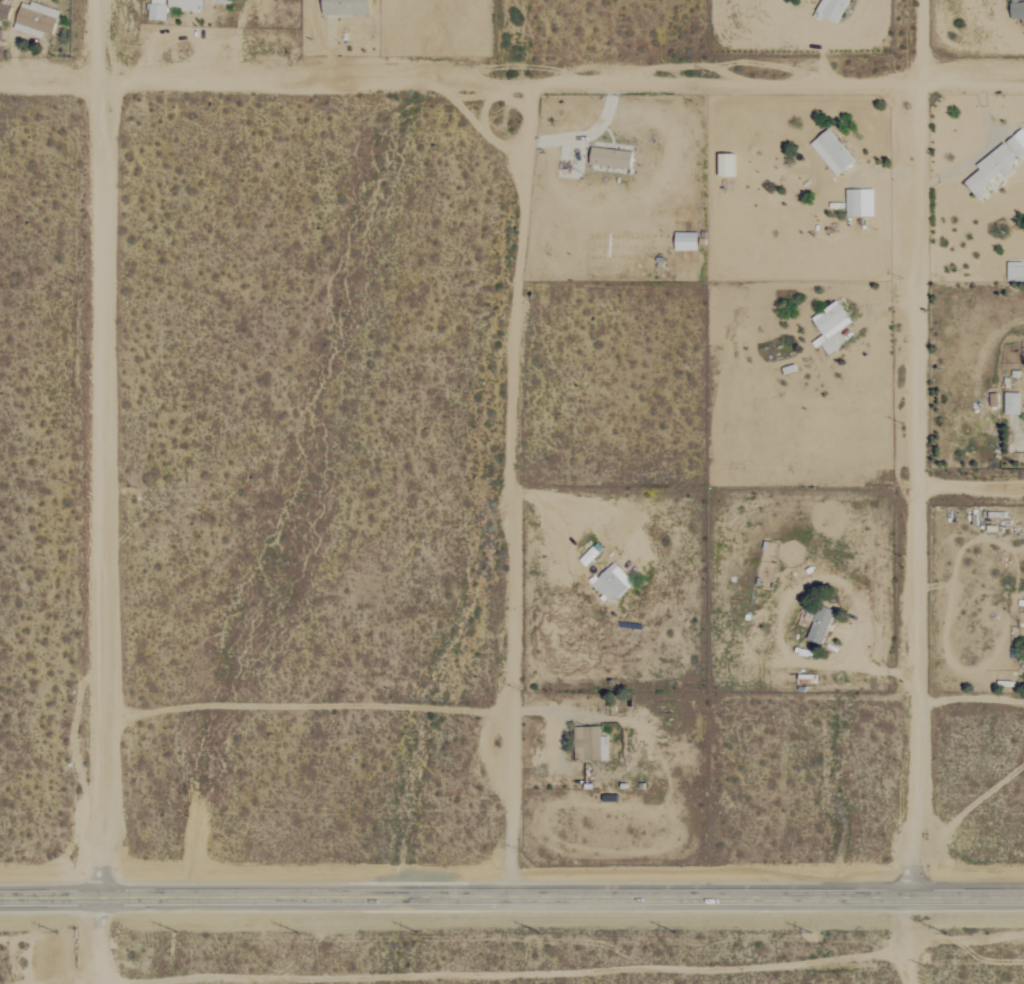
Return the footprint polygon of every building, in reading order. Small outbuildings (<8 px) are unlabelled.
[(17,30),(45,39),(47,32),(56,35),(63,12),(26,0),(17,30)] [(166,10),(199,11),(199,0),(166,0),(166,10)] [(320,16),(368,16),(368,0),(320,0),(320,16)] [(815,13),(836,24),(848,0),(822,0),(815,13)] [(15,7),(0,3),(0,17),(11,20),(15,7)] [(165,21),(165,5),(148,4),(147,20),(165,21)] [(840,177),(858,161),(832,129),(813,145),(840,177)] [(982,201),(1006,182),(1003,179),(1016,169),(1014,166),(1023,159),(1023,131),(979,165),(982,170),(967,182),(982,201)] [(637,152),(596,146),(594,163),(635,170),(637,152)] [(876,189),(849,190),(849,216),(876,216),(876,189)] [(702,232),(679,232),(679,250),(701,251),(702,232)] [(1023,282),(1023,266),(1009,267),(1009,283),(1023,282)] [(837,335),(856,321),(841,300),(816,319),(827,334),(819,340),(830,356),(845,346),(837,335)] [(1023,415),(1023,393),(1008,393),(1008,415),(1023,415)] [(596,584),(615,604),(637,583),(617,563),(596,584)] [(810,639),(825,645),(838,612),(819,604),(813,619),(817,621),(810,639)] [(603,726),(576,727),(577,761),(611,760),(611,736),(603,736),(603,726)]
